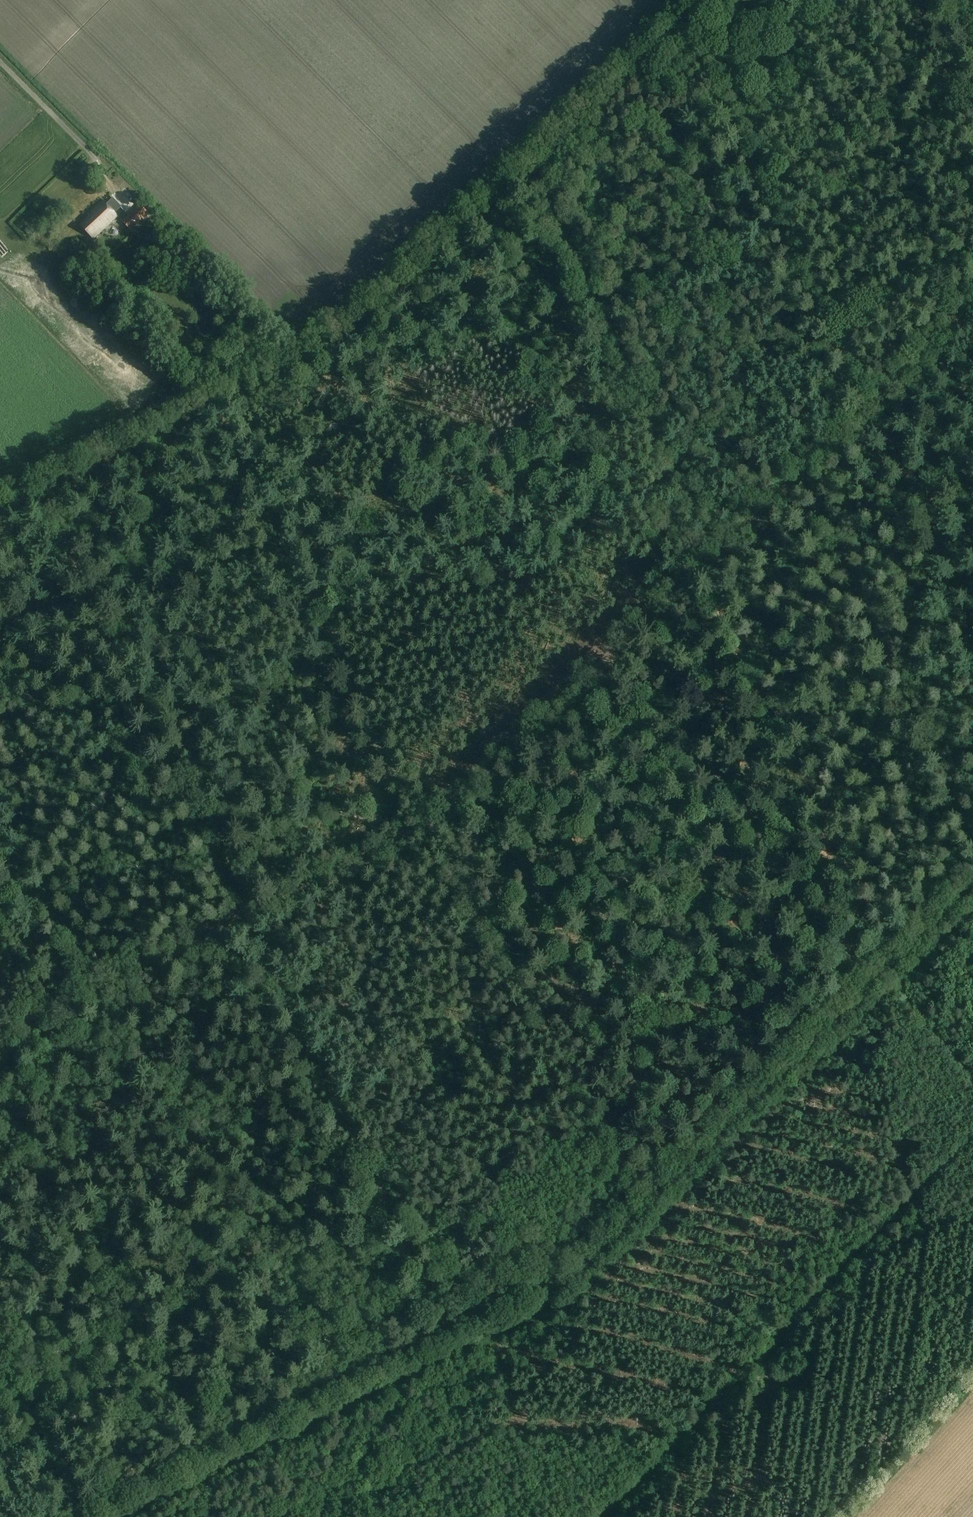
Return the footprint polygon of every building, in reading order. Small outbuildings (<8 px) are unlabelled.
[(95,239),(119,215),(103,200),(92,211),(94,213),(81,225),(95,239)] [(132,231),(150,214),(142,205),(123,222),(132,231)]
